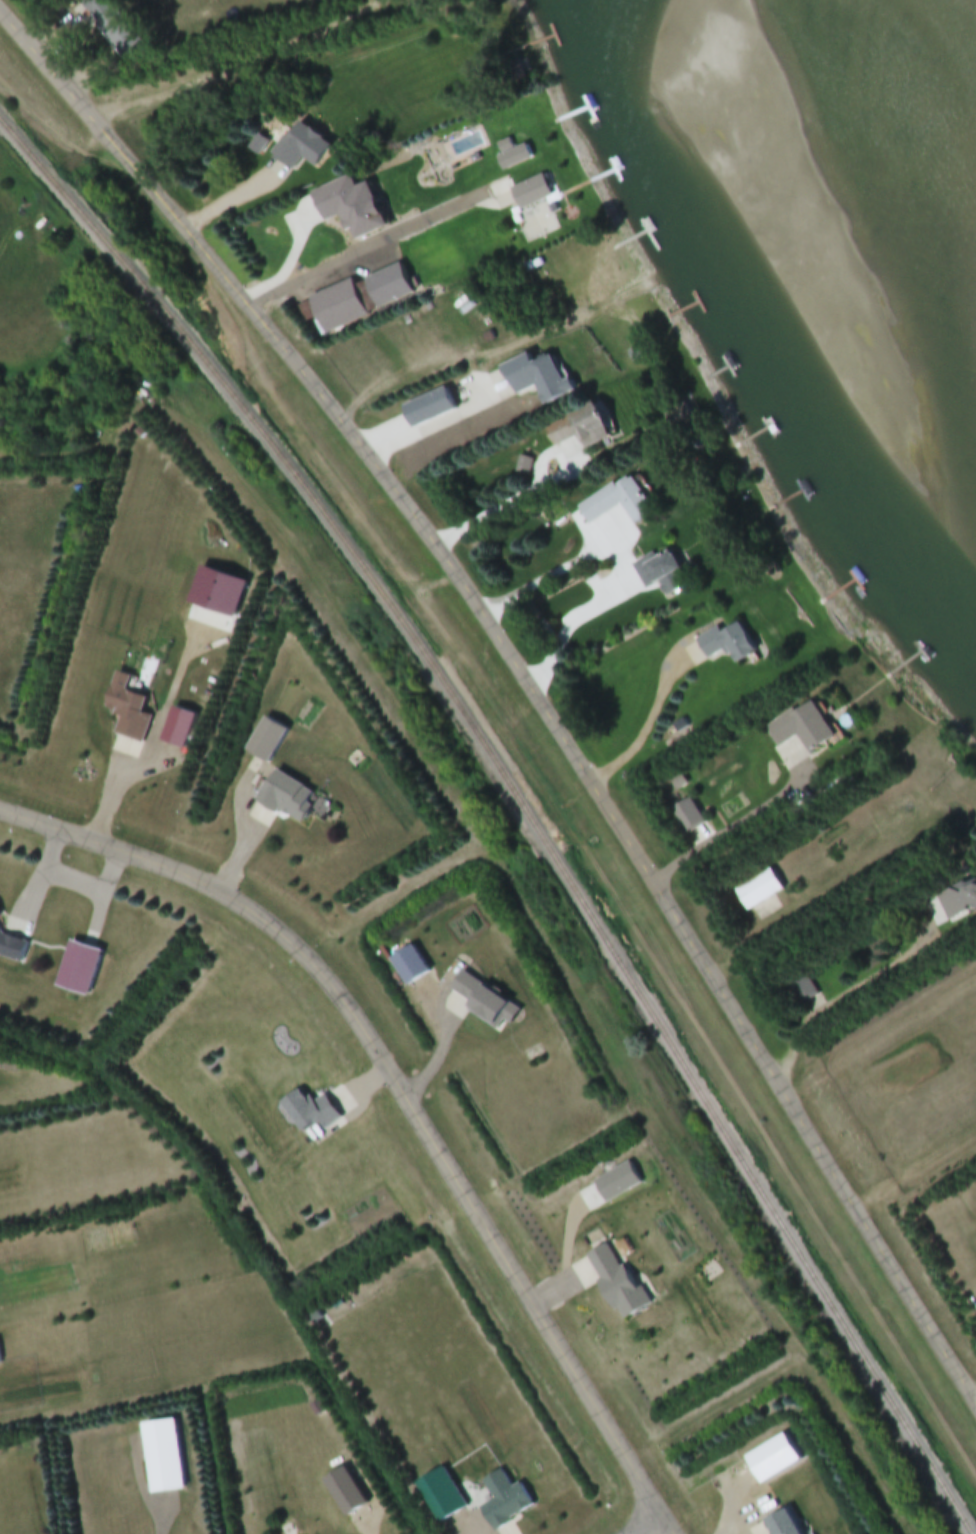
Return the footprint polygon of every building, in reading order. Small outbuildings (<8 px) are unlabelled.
[(112,0),(79,0),(79,1),(125,63),(147,47),(112,0)] [(319,168),(336,146),(303,121),(277,155),(297,171),(307,158),(319,168)] [(496,146),(506,171),(535,160),(529,145),(514,151),(510,141),(496,146)] [(513,188),(521,210),(556,198),(548,176),(513,188)] [(390,229),(373,183),(359,188),(356,177),(316,191),(328,222),(345,216),(354,242),(390,229)] [(313,297),(326,334),(370,318),(357,281),(313,297)] [(628,354),(633,363),(643,358),(638,348),(628,354)] [(566,383),(556,357),(536,365),(532,355),(505,367),(517,397),(538,388),(546,407),(579,393),(573,380),(566,383)] [(406,405),(415,429),(460,413),(452,390),(406,405)] [(586,449),(615,438),(602,405),(546,426),(555,448),(582,438),(586,449)] [(616,484),(580,506),(591,525),(623,505),(636,525),(657,513),(636,477),(618,488),(616,484)] [(635,567),(647,591),(660,584),(667,598),(694,585),(675,547),(635,567)] [(698,640),(709,662),(732,651),(739,666),(760,655),(744,625),(723,635),(719,629),(698,640)] [(115,734),(144,743),(152,716),(145,714),(149,697),(113,687),(107,709),(121,713),(115,734)] [(768,729),(779,749),(800,737),(811,756),(838,740),(815,702),(768,729)] [(187,750),(199,715),(175,707),(163,742),(187,750)] [(290,731),(267,718),(249,751),(272,764),(290,731)] [(320,797),(280,771),(261,800),(301,826),(320,797)] [(737,891),(749,912),(785,893),(773,871),(737,891)] [(975,912),(975,885),(941,898),(950,922),(975,912)] [(29,942),(2,935),(0,931),(0,958),(23,964),(29,942)] [(104,952),(71,942),(58,988),(90,998),(104,952)] [(410,988),(431,974),(414,947),(392,962),(410,988)] [(474,1004),(469,1013),(499,1030),(514,1003),(463,973),(453,992),(474,1004)] [(803,1007),(819,994),(805,977),(789,989),(803,1007)] [(283,1104),(303,1135),(321,1123),(328,1133),(344,1123),(325,1094),(310,1104),(301,1091),(283,1104)] [(620,1324),(645,1312),(616,1244),(590,1255),(620,1324)] [(800,1463),(783,1434),(741,1458),(759,1487),(800,1463)] [(147,1495),(183,1491),(178,1442),(141,1446),(147,1495)] [(463,1510),(443,1468),(413,1482),(433,1524),(463,1510)] [(476,1508),(489,1531),(532,1508),(519,1485),(476,1508)] [(769,1533),(799,1533),(789,1509),(763,1520),(769,1533)]
